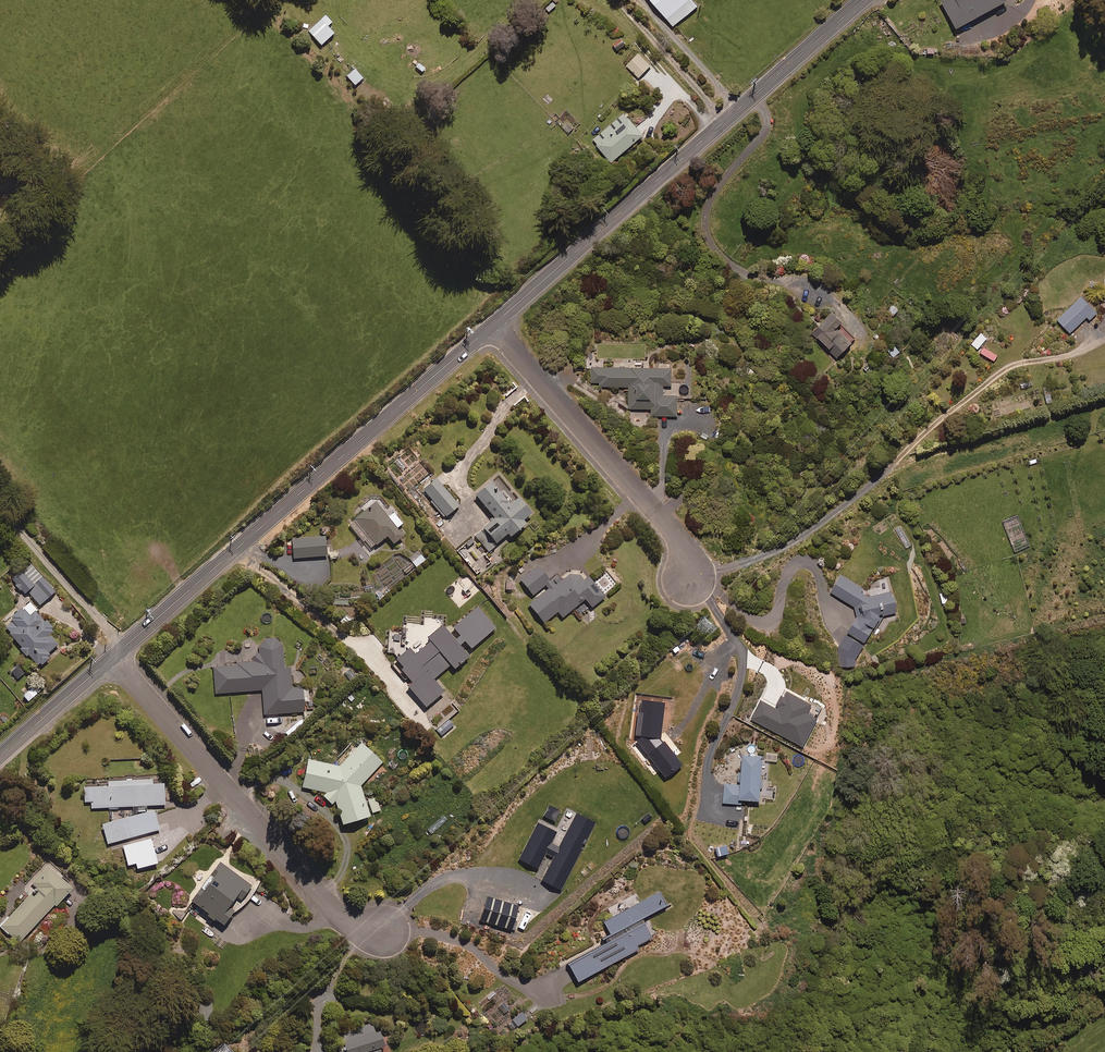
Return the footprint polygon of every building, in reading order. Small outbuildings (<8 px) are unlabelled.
[(691,0),(650,0),(674,28),(698,7),(691,0)] [(1008,0),(961,0),(960,0),(945,0),(942,2),(958,31),(1009,2),(1008,0)] [(332,24),(325,17),(308,32),(321,47),(334,36),(327,28),(332,24)] [(626,45),(620,39),(613,46),(619,52),(626,45)] [(651,67),(639,54),(627,66),(639,79),(651,67)] [(363,80),(355,70),(347,77),(355,87),(363,80)] [(644,137),(629,120),(598,146),(612,164),(644,137)] [(1098,314),(1083,298),(1058,320),(1071,334),(1088,318),(1091,321),(1098,314)] [(843,325),(834,316),(814,335),(839,360),(852,347),(837,332),(843,325)] [(988,339),(982,333),(972,345),(978,350),(988,339)] [(901,353),(894,344),(887,350),(894,359),(901,353)] [(861,367),(868,374),(878,366),(872,358),(861,367)] [(672,370),(592,368),(592,383),(600,384),(599,387),(630,388),(629,410),(652,410),(652,417),(678,417),(678,397),(664,397),(664,387),(672,387),(672,370)] [(459,508),(432,474),(419,485),(446,519),(459,508)] [(523,523),(531,516),(518,500),(510,506),(492,484),(476,498),(494,520),(475,537),(489,553),(508,536),(511,540),(527,527),(523,523)] [(375,505),(349,527),(364,546),(366,545),(372,551),(387,539),(393,546),(403,538),(397,530),(403,525),(394,515),(388,520),(375,505)] [(327,558),(325,539),(292,541),(293,560),(327,558)] [(427,560),(422,554),(412,564),(417,569),(427,560)] [(56,593),(31,563),(12,579),(26,595),(29,592),(41,606),(56,593)] [(586,601),(592,609),(605,600),(603,597),(618,585),(608,572),(594,583),(589,578),(584,582),(579,576),(570,576),(555,588),(538,567),(520,581),(532,597),(546,587),(549,591),(529,606),(544,625),(558,613),(562,619),(586,601)] [(873,592),(839,573),(830,589),(853,603),(855,613),(846,629),(863,639),(877,609),(895,606),(892,589),(873,592)] [(31,658),(39,668),(42,665),(43,667),(51,661),(50,659),(52,657),(51,655),(61,647),(52,636),(56,633),(39,612),(33,618),(26,609),(11,620),(14,623),(7,629),(23,648),(20,650),(28,660),(31,658)] [(409,650),(394,662),(412,684),(408,688),(425,710),(443,695),(432,682),(450,667),(454,672),(469,660),(459,648),(465,643),(471,651),(495,631),(477,610),(453,630),(460,638),(454,643),(442,628),(427,640),(430,644),(415,657),(409,650)] [(856,641),(846,636),(842,643),(852,648),(856,641)] [(259,655),(254,655),(254,664),(237,665),(237,666),(214,668),(216,695),(263,692),(265,716),(304,713),(304,703),(309,703),(308,689),(292,690),(291,670),(284,671),(282,646),(280,643),(273,640),(265,641),(260,644),(258,647),(259,655)] [(27,672),(22,667),(13,675),(18,681),(27,672)] [(317,797),(331,807),(334,804),(336,804),(343,830),(371,821),(360,788),(382,764),(361,746),(339,768),(308,762),(303,789),(320,793),(317,797)] [(760,752),(740,750),(738,782),(723,781),(722,800),(739,802),(740,795),(757,796),(760,752)] [(146,807),(167,806),(166,786),(154,786),(153,780),(109,782),(109,788),(85,789),(86,803),(93,803),(93,809),(135,807),(136,818),(104,826),(109,845),(161,831),(156,812),(147,815),(146,807)] [(559,811),(550,805),(544,815),(554,821),(559,811)] [(594,822),(575,812),(563,836),(538,822),(518,858),(536,867),(544,852),(552,856),(540,878),(558,888),(594,822)] [(129,861),(123,848),(109,854),(115,867),(129,861)] [(240,901),(245,905),(256,891),(222,864),(202,889),(203,890),(193,903),(226,929),(239,913),(234,909),(240,901)] [(74,892),(50,868),(33,886),(38,891),(2,927),(20,945),(57,908),(58,909),(74,892)] [(140,876),(138,868),(123,872),(124,879),(140,876)] [(667,907),(660,894),(604,924),(613,941),(568,965),(577,983),(639,951),(637,948),(652,940),(642,920),(667,907)] [(484,895),(477,918),(482,920),(480,928),(490,931),(493,923),(510,928),(517,904),(484,895)] [(213,1004),(204,1004),(204,1022),(214,1022),(213,1004)] [(527,1017),(522,1010),(512,1017),(517,1024),(527,1017)] [(372,1022),(340,1031),(344,1043),(338,1044),(340,1049),(346,1047),(347,1051),(382,1051),(379,1044),(384,1043),(380,1028),(375,1030),(372,1022)]
